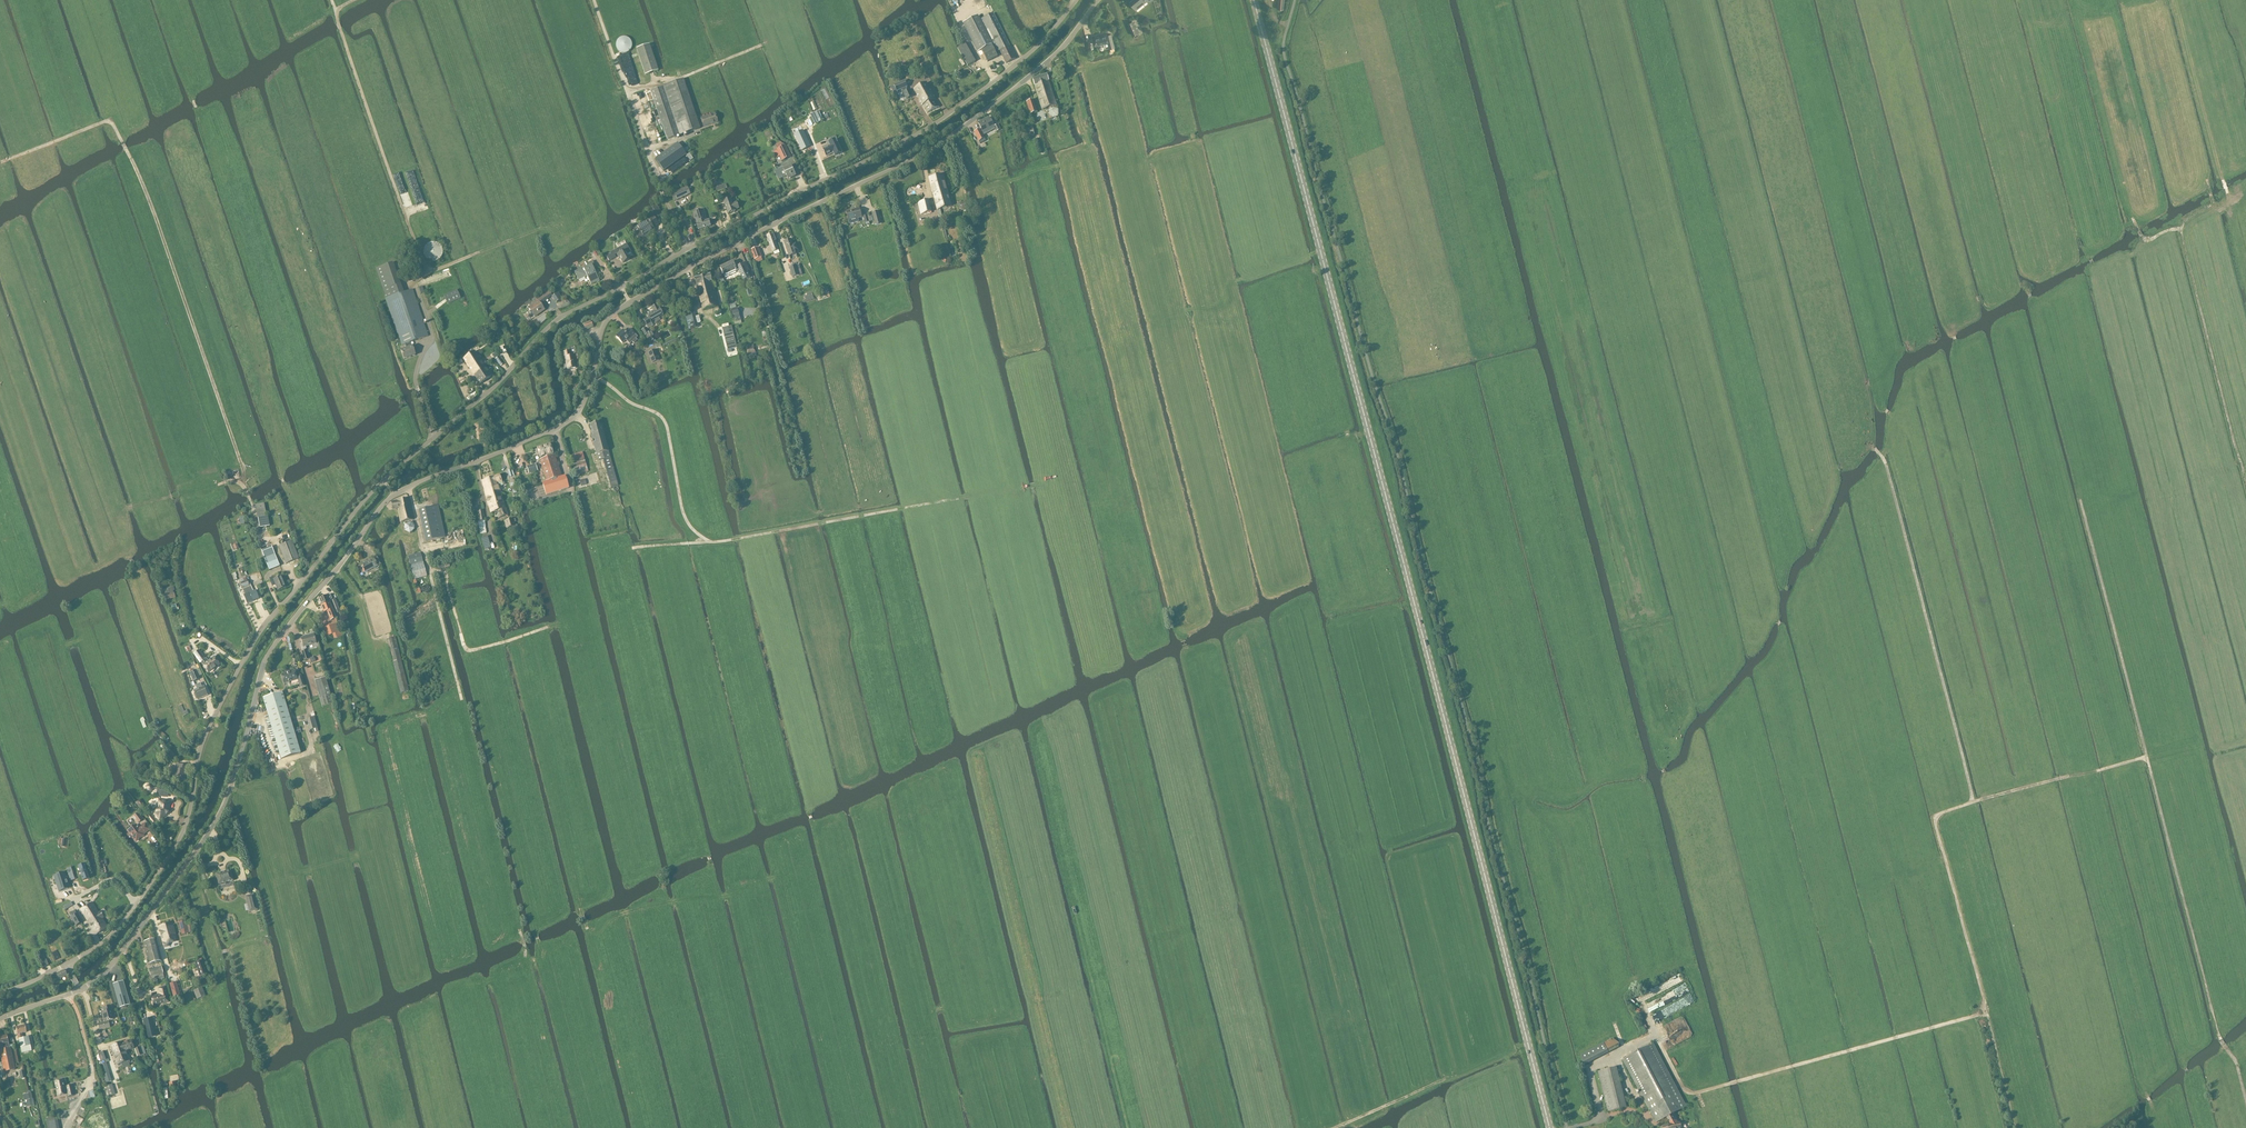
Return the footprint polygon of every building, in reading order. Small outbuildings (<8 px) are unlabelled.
[(1129,1),(1136,9),(1147,0),(1131,0),(1129,1)] [(977,16),(964,23),(978,51),(981,50),(987,62),(997,57),(996,54),(1000,51),(1010,46),(994,14),(980,21),(977,16)] [(1132,21),(1128,23),(1133,35),(1138,33),(1132,21)] [(1106,34),(1095,37),(1097,44),(1108,42),(1110,48),(1114,47),(1111,34),(1107,35),(1106,34)] [(625,37),(620,37),(618,38),(617,41),(616,44),(616,48),(618,51),(621,53),(625,53),(628,52),(631,51),(632,47),(632,44),(631,41),(628,38),(625,37)] [(636,48),(645,75),(658,70),(649,44),(636,48)] [(965,44),(957,49),(968,66),(976,62),(965,44)] [(1010,46),(1000,51),(1006,63),(1016,58),(1010,46)] [(897,70),(894,64),(888,67),(891,73),(897,70)] [(1049,119),(1060,116),(1048,82),(1046,76),(1033,80),(1035,86),(1043,110),(1045,109),(1047,111),(1049,119)] [(683,80),(651,91),(660,117),(662,124),(667,139),(700,129),(683,80)] [(894,86),(891,87),(894,96),(898,94),(897,92),(903,89),(904,92),(903,92),(904,96),(906,100),(913,97),(911,93),(910,89),(907,90),(907,88),(908,87),(905,81),(893,86),(894,86)] [(927,113),(939,107),(935,99),(927,83),(914,89),(922,106),(927,113)] [(1026,102),(1030,113),(1029,113),(1029,115),(1037,112),(1034,100),(1026,102)] [(704,127),(717,122),(715,114),(701,119),(704,127)] [(989,118),(978,123),(981,129),(982,131),(983,131),(993,126),(989,118)] [(1025,138),(1035,135),(1032,126),(1023,129),(1025,138)] [(982,131),(981,129),(980,130),(974,133),(980,144),(986,141),(981,131),(982,131)] [(811,147),(804,131),(795,135),(802,150),(811,147)] [(831,147),(824,151),(828,158),(834,154),(836,157),(844,152),(836,139),(829,143),(831,147)] [(652,157),(661,170),(685,152),(677,142),(652,157)] [(786,145),(777,149),(783,160),(791,156),(786,145)] [(778,171),(777,173),(780,178),(782,179),(784,178),(787,176),(788,179),(796,176),(793,170),(791,166),(784,169),(783,167),(780,169),(780,170),(778,171)] [(934,199),(949,194),(943,174),(928,177),(934,199)] [(675,201),(687,196),(683,189),(671,194),(675,201)] [(952,206),(949,194),(934,199),(937,210),(952,206)] [(732,203),(731,199),(724,201),(729,213),(735,211),(735,210),(739,208),(737,202),(733,204),(732,203)] [(929,200),(918,203),(922,214),(932,212),(929,200)] [(969,208),(967,201),(960,203),(960,204),(958,204),(959,207),(957,207),(958,210),(961,209),(961,210),(962,210),(963,213),(967,212),(966,209),(969,208)] [(655,206),(650,209),(656,219),(661,216),(655,206)] [(859,208),(857,209),(847,212),(849,221),(862,217),(859,208)] [(697,224),(698,230),(711,226),(709,220),(707,221),(703,210),(694,213),(697,224)] [(879,211),(872,213),(875,223),(881,221),(879,211)] [(652,228),(658,224),(653,217),(633,230),(638,239),(643,236),(644,238),(654,231),(652,228)] [(774,253),(780,251),(773,234),(767,236),(774,253)] [(798,250),(796,244),(793,244),(791,239),(784,242),(789,257),(796,254),(796,251),(798,250)] [(626,244),(613,251),(614,254),(617,252),(618,254),(617,254),(619,258),(620,258),(623,263),(630,259),(627,254),(630,252),(626,244)] [(755,260),(762,257),(760,253),(757,254),(755,249),(751,250),(755,260)] [(591,284),(599,280),(595,272),(594,273),(592,269),(595,267),(592,261),(586,264),(587,266),(575,272),(579,280),(587,276),(591,284)] [(733,262),(721,268),(724,276),(739,269),(741,274),(744,281),(751,277),(748,271),(746,272),(742,264),(736,267),(733,262)] [(393,263),(375,269),(386,298),(402,345),(405,344),(410,342),(428,336),(412,289),(403,292),(393,263)] [(789,268),(792,278),(802,275),(799,265),(789,268)] [(703,310),(719,306),(711,274),(695,278),(697,285),(703,310)] [(821,297),(829,294),(827,288),(819,291),(821,297)] [(448,304),(460,298),(457,290),(444,295),(448,304)] [(551,296),(548,291),(534,300),(537,304),(529,309),(535,317),(544,310),(540,304),(551,296)] [(556,302),(562,298),(559,295),(557,293),(552,297),(556,302)] [(647,317),(643,320),(648,329),(650,327),(649,325),(652,324),(650,321),(662,315),(659,309),(658,310),(656,305),(652,307),(654,311),(646,316),(647,317)] [(740,318),(737,308),(731,310),(734,319),(740,318)] [(693,310),(684,312),(689,330),(697,327),(693,310)] [(585,330),(593,326),(590,321),(583,324),(585,330)] [(725,324),(718,325),(723,341),(730,339),(725,324)] [(625,332),(625,333),(623,330),(616,337),(622,343),(625,339),(629,344),(632,341),(634,343),(637,340),(635,338),(637,336),(630,329),(626,333),(625,332)] [(647,330),(641,334),(646,344),(655,339),(651,332),(648,333),(647,330)] [(410,342),(405,344),(407,348),(401,350),(404,359),(415,355),(412,346),(411,346),(410,342)] [(562,352),(563,357),(565,357),(567,369),(575,368),(573,355),(571,356),(570,350),(562,352)] [(659,360),(655,350),(647,352),(651,363),(659,360)] [(482,367),(484,366),(474,351),(463,359),(474,375),(483,369),(482,367)] [(501,360),(499,357),(496,360),(500,367),(504,364),(501,360)] [(483,369),(474,375),(480,384),(491,376),(484,366),(482,367),(483,369)] [(611,487),(618,485),(603,432),(602,433),(599,422),(590,425),(592,435),(591,435),(598,461),(603,459),(611,487)] [(544,454),(552,452),(550,445),(537,449),(539,455),(544,453),(544,454)] [(553,453),(552,452),(544,454),(544,453),(539,455),(540,457),(541,457),(542,459),(540,460),(547,482),(543,483),(546,495),(569,488),(565,476),(560,477),(554,456),(553,456),(552,453),(553,453)] [(588,472),(582,452),(568,456),(574,476),(588,472)] [(537,471),(535,464),(527,467),(529,473),(537,471)] [(499,475),(486,479),(487,484),(492,483),(493,487),(494,487),(496,492),(500,490),(498,487),(503,485),(502,482),(499,475)] [(486,479),(482,481),(489,506),(503,501),(500,490),(496,492),(494,487),(493,487),(492,483),(487,484),(486,479)] [(413,520),(413,519),(409,499),(391,502),(392,510),(398,509),(400,522),(413,520)] [(503,501),(489,506),(491,513),(498,510),(499,514),(498,514),(498,518),(508,514),(503,501)] [(264,503),(256,505),(260,528),(270,526),(269,521),(268,521),(264,503)] [(425,541),(445,537),(438,506),(418,510),(425,541)] [(513,519),(504,521),(506,528),(507,528),(508,532),(518,529),(517,525),(515,525),(513,519)] [(404,531),(410,534),(415,528),(412,522),(405,524),(404,531)] [(286,563),(299,558),(292,541),(279,546),(286,563)] [(272,546),(261,551),(267,564),(269,570),(280,566),(277,560),(274,553),(272,546)] [(414,579),(427,576),(421,552),(408,556),(414,579)] [(365,572),(378,566),(374,558),(361,565),(365,572)] [(246,568),(239,571),(242,577),(248,575),(246,568)] [(249,584),(262,578),(259,572),(243,579),(246,587),(250,586),(249,584)] [(285,587),(281,576),(274,579),(273,577),(269,578),(272,585),(275,583),(278,590),(285,587)] [(249,592),(253,601),(259,599),(255,591),(253,592),(251,586),(247,588),(248,589),(247,590),(248,592),(249,592)] [(248,589),(247,588),(243,590),(245,595),(244,595),(247,604),(253,601),(249,592),(248,592),(247,590),(248,589)] [(319,599),(321,605),(330,602),(329,600),(332,599),(330,595),(327,596),(319,599)] [(336,610),(338,609),(340,612),(343,611),(338,598),(332,601),(336,610)] [(336,618),(330,602),(321,605),(324,612),(328,610),(331,620),(336,618)] [(334,625),(324,628),(327,636),(330,635),(332,634),(337,633),(334,625)] [(302,640),(299,641),(302,650),(302,651),(305,651),(304,649),(306,649),(305,646),(316,643),(314,634),(301,638),(302,640)] [(194,654),(201,664),(202,663),(203,665),(208,673),(210,672),(211,672),(213,670),(213,669),(219,665),(214,658),(208,662),(206,658),(205,659),(199,650),(194,654)] [(196,670),(190,673),(194,681),(200,679),(196,670)] [(282,675),(281,675),(284,685),(286,684),(286,685),(289,684),(289,683),(299,680),(300,687),(305,686),(302,676),(297,677),(298,677),(297,678),(295,671),(290,673),(286,674),(282,675)] [(325,677),(314,681),(322,707),(333,704),(325,677)] [(195,691),(194,691),(195,694),(194,694),(196,699),(197,698),(198,700),(207,696),(204,687),(202,687),(200,683),(195,685),(197,689),(194,690),(195,691)] [(281,759),(300,753),(282,693),(263,698),(281,759)] [(307,720),(310,730),(317,728),(315,718),(307,720)] [(171,763),(174,759),(168,753),(165,756),(171,763)] [(178,764),(178,765),(177,769),(175,769),(174,776),(183,778),(184,773),(186,773),(188,766),(178,764)] [(157,807),(152,811),(159,821),(170,813),(171,801),(161,800),(158,799),(157,807)] [(139,823),(143,820),(138,813),(136,815),(136,814),(134,816),(136,819),(139,823)] [(143,835),(150,830),(146,824),(139,829),(136,825),(128,831),(130,833),(130,832),(133,836),(132,836),(136,842),(139,839),(140,837),(141,838),(144,836),(143,835)] [(85,863),(78,866),(83,880),(88,878),(88,879),(90,879),(85,863)] [(61,869),(51,873),(57,890),(67,887),(61,869)] [(217,874),(216,874),(216,875),(219,884),(220,889),(234,886),(233,880),(230,871),(231,871),(230,871),(225,872),(222,873),(217,874)] [(257,910),(254,895),(253,895),(246,897),(246,896),(246,897),(250,912),(257,910)] [(93,903),(81,910),(96,934),(108,927),(93,903)] [(75,911),(71,913),(72,916),(71,917),(76,925),(82,921),(78,913),(77,914),(75,911)] [(182,920),(178,921),(180,929),(184,928),(187,927),(185,919),(182,920)] [(173,924),(158,927),(162,946),(166,945),(165,943),(177,940),(176,938),(173,924)] [(144,942),(145,947),(150,964),(161,961),(155,940),(144,942)] [(202,960),(195,963),(200,975),(207,973),(202,960)] [(151,977),(157,975),(159,974),(160,979),(164,978),(161,966),(149,970),(151,977)] [(59,980),(68,976),(65,970),(56,974),(59,980)] [(122,981),(113,984),(120,1007),(129,1004),(122,981)] [(176,982),(170,984),(173,997),(180,995),(176,982)] [(157,997),(152,998),(153,1005),(163,1003),(169,1002),(166,994),(167,993),(165,987),(159,988),(160,995),(157,995),(157,997)] [(202,988),(194,991),(197,999),(205,996),(202,988)] [(102,1012),(104,1021),(114,1019),(111,1006),(104,1007),(104,1011),(102,1012)] [(153,1017),(143,1019),(147,1039),(157,1037),(153,1017)] [(16,1028),(20,1042),(22,1053),(32,1051),(29,1037),(23,1038),(22,1034),(27,1033),(25,1026),(16,1028)] [(1,1049),(0,1049),(5,1072),(15,1070),(10,1047),(7,1036),(0,1037),(0,1046),(1,1049)] [(1612,1038),(1580,1055),(1583,1063),(1585,1066),(1619,1047),(1619,1044),(1612,1038)] [(126,1050),(134,1048),(132,1041),(124,1043),(123,1041),(120,1043),(123,1051),(126,1050)] [(123,1051),(120,1043),(110,1046),(113,1055),(123,1051)] [(1656,1122),(1667,1116),(1672,1114),(1685,1107),(1653,1045),(1624,1060),(1640,1091),(1656,1122)] [(139,1047),(135,1048),(138,1056),(142,1055),(146,1054),(143,1046),(139,1047)] [(130,1060),(126,1050),(123,1051),(113,1055),(117,1065),(130,1060)] [(105,1051),(97,1053),(101,1061),(108,1059),(105,1051)] [(106,1062),(100,1063),(106,1083),(112,1081),(106,1062)] [(1627,1107),(1617,1067),(1598,1072),(1608,1112),(1627,1107)] [(63,1080),(54,1081),(57,1094),(67,1092),(68,1096),(74,1095),(72,1085),(65,1086),(63,1080)] [(112,1084),(105,1085),(108,1096),(115,1094),(112,1084)] [(1667,1116),(1670,1125),(1663,1126),(1664,1127),(1681,1127),(1680,1123),(1677,1123),(1677,1121),(1675,1121),(1672,1114),(1667,1116)] [(57,1117),(46,1119),(48,1127),(59,1127),(57,1117)]
